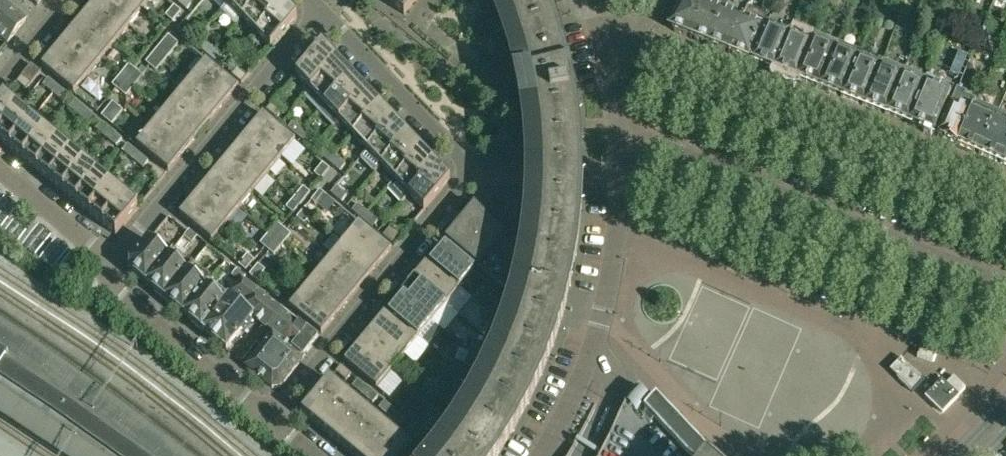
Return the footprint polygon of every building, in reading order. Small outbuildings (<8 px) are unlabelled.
[(9,6),(2,0),(0,0),(0,18),(9,6)] [(83,16),(116,42),(130,26),(98,0),(96,0),(83,16)] [(130,26),(143,9),(132,0),(98,0),(130,26)] [(143,9),(151,0),(132,0),(143,9)] [(176,1),(186,10),(192,3),(189,0),(177,0),(176,1)] [(222,10),(230,0),(212,0),(222,10)] [(242,17),(256,0),(230,0),(222,10),(235,24),(242,17)] [(256,32),(282,1),(281,0),(256,0),(242,17),(256,32)] [(416,0),(389,0),(388,1),(404,15),(416,0)] [(512,22),(522,50),(529,77),(534,104),(537,126),(539,157),(540,162),(540,176),(540,191),(538,220),(534,249),(531,266),(502,235),(474,204),(444,240),(476,267),(508,293),(506,299),(498,326),(488,351),(476,377),(462,402),(448,425),(431,447),(424,455),(498,455),(513,432),(528,404),(542,375),(553,346),(563,316),(566,302),(570,286),(576,255),(580,224),(582,192),(582,176),(582,165),(581,156),(580,130),(576,99),(570,68),(562,38),(553,9),(549,0),(504,0),(512,22)] [(686,0),(685,0),(672,25),(675,32),(691,38),(707,0),(696,0),(694,3),(686,0)] [(710,46),(722,14),(723,15),(729,1),(729,0),(707,0),(691,38),(710,46)] [(830,2),(831,2),(830,5),(839,9),(843,0),(831,0),(830,2)] [(256,32),(271,47),(296,16),(282,1),(256,32)] [(710,46),(729,53),(748,9),(729,1),(723,15),(722,14),(710,46)] [(909,18),(913,7),(897,1),(893,11),(909,18)] [(873,18),(878,7),(865,2),(863,9),(866,16),(873,18)] [(7,43),(26,20),(9,6),(0,18),(0,38),(7,43)] [(173,22),(181,11),(174,6),(165,16),(173,22)] [(880,8),(876,17),(884,20),(888,11),(880,8)] [(749,61),(761,30),(767,17),(748,9),(729,53),(749,61)] [(83,16),(70,32),(102,59),(116,42),(83,16)] [(900,17),(896,29),(906,32),(911,22),(900,17)] [(767,28),(752,62),(774,71),(793,28),(770,19),(767,28)] [(938,19),(935,28),(945,32),(948,22),(938,19)] [(177,31),(188,39),(194,32),(184,23),(177,31)] [(797,80),(813,42),(815,35),(815,37),(793,28),(774,71),(797,80)] [(70,32),(56,49),(88,76),(102,59),(70,32)] [(168,35),(157,49),(162,53),(174,39),(168,35)] [(797,80),(820,89),(838,44),(816,35),(815,35),(813,42),(797,80)] [(979,37),(976,45),(982,48),(986,39),(979,37)] [(168,57),(179,44),(174,39),(162,53),(168,57)] [(209,56),(215,49),(205,41),(199,48),(209,56)] [(296,74),(310,89),(336,58),(322,42),(296,74)] [(820,89),(842,98),(860,52),(838,44),(820,89)] [(975,46),(972,55),(978,58),(982,48),(975,46)] [(56,49),(41,66),(74,93),(88,76),(56,49)] [(146,62),(151,67),(162,53),(157,49),(146,62)] [(215,49),(209,56),(220,65),(226,58),(215,49)] [(841,98),(864,107),(883,61),(860,52),(842,98),(841,98)] [(151,67),(156,71),(168,57),(162,53),(151,67)] [(994,64),(1005,69),(1005,58),(997,54),(993,63),(994,64)] [(350,73),(336,58),(310,89),(311,91),(305,97),(318,111),(350,73)] [(206,59),(191,76),(224,103),(238,86),(206,59)] [(886,116),(887,116),(906,70),(883,61),(864,107),(886,116)] [(129,64),(120,75),(127,81),(136,70),(129,64)] [(31,65),(22,76),(31,83),(41,72),(38,70),(31,65)] [(231,74),(241,82),(247,75),(237,67),(231,74)] [(134,86),(143,76),(136,70),(127,81),(134,86)] [(887,116),(908,125),(928,78),(906,70),(887,116)] [(365,88),(350,73),(318,111),(333,126),(365,88)] [(112,85),(119,91),(127,81),(120,75),(112,85)] [(22,76),(17,82),(26,90),(31,83),(22,76)] [(191,76),(178,93),(210,120),(224,103),(191,76)] [(53,94),(59,86),(49,78),(43,85),(53,94)] [(928,78),(908,125),(934,135),(950,96),(954,89),(949,87),(928,78)] [(119,91),(126,97),(134,86),(127,81),(119,91)] [(59,86),(53,94),(63,102),(69,95),(59,86)] [(379,103),(365,88),(333,126),(334,127),(340,121),(352,134),(379,103)] [(951,106),(938,137),(959,145),(976,103),(965,99),(966,96),(957,92),(951,106)] [(178,93),(164,109),(196,136),(210,120),(178,93)] [(18,109),(4,97),(0,103),(0,131),(18,109)] [(79,116),(85,108),(75,100),(69,108),(79,116)] [(107,109),(118,118),(124,111),(113,102),(107,109)] [(281,111),(271,103),(266,109),(276,118),(281,111)] [(352,134),(367,150),(393,118),(379,103),(352,134)] [(959,145),(981,155),(998,112),(976,103),(959,145)] [(85,108),(79,116),(90,125),(96,117),(85,108)] [(9,146),(31,119),(18,109),(0,131),(0,139),(9,146)] [(118,118),(107,109),(101,116),(112,125),(118,118)] [(164,109),(150,126),(182,153),(196,136),(164,109)] [(1003,164),(1005,157),(1005,115),(998,112),(981,155),(1003,164)] [(263,113),(249,130),(281,157),(295,140),(263,113)] [(367,150),(381,165),(407,133),(393,118),(367,150)] [(9,146),(22,157),(45,130),(31,119),(9,146)] [(297,137),(304,129),(294,121),(287,129),(297,137)] [(105,137),(111,130),(101,122),(95,130),(105,137)] [(135,143),(168,170),(182,153),(150,126),(135,143)] [(304,129),(297,137),(308,146),(314,138),(304,129)] [(22,157),(35,168),(58,141),(45,130),(22,157)] [(111,130),(105,137),(117,146),(122,139),(111,130)] [(249,130),(235,146),(267,173),(281,157),(249,130)] [(381,165),(394,179),(387,188),(387,189),(401,172),(421,148),(407,133),(381,165)] [(71,152),(58,141),(35,168),(48,179),(71,152)] [(132,159),(137,152),(128,144),(122,152),(132,159)] [(235,146),(222,162),(254,189),(267,173),(235,146)] [(325,148),(319,154),(328,162),(334,156),(325,148)] [(401,203),(408,194),(409,195),(435,163),(421,148),(401,172),(387,189),(401,203)] [(48,179),(62,190),(84,163),(71,152),(48,179)] [(137,152),(132,159),(143,168),(149,161),(137,152)] [(335,155),(329,162),(340,171),(346,164),(335,155)] [(144,168),(159,181),(165,174),(149,161),(144,168)] [(222,162),(207,180),(239,207),(254,189),(222,162)] [(62,190),(75,201),(97,174),(84,163),(62,190)] [(321,180),(330,169),(323,163),(314,174),(321,180)] [(409,195),(423,210),(449,179),(435,163),(409,195)] [(75,201),(88,212),(110,185),(97,174),(75,201)] [(207,180),(193,197),(225,224),(239,207),(207,180)] [(123,196),(110,185),(88,212),(101,223),(123,196)] [(331,194),(341,202),(347,195),(336,186),(331,194)] [(303,187),(294,197),(302,203),(310,193),(303,187)] [(318,207),(327,196),(319,190),(311,201),(318,207)] [(137,207),(123,196),(101,223),(115,234),(137,207)] [(193,197),(178,214),(211,241),(225,224),(193,197)] [(286,208),(293,214),(302,203),(294,197),(286,208)] [(362,219),(368,212),(358,204),(352,211),(362,219)] [(304,224),(312,213),(305,208),(297,218),(304,224)] [(368,212),(362,219),(373,228),(378,221),(368,212)] [(358,222),(344,240),(376,267),(390,249),(358,222)] [(277,223),(269,233),(277,239),(285,229),(277,223)] [(393,246),(402,236),(390,226),(382,236),(393,246)] [(198,237),(190,229),(184,236),(193,243),(198,237)] [(283,244),(291,234),(285,229),(277,239),(283,244)] [(260,244),(268,250),(277,239),(269,233),(260,244)] [(268,250),(274,255),(283,244),(277,239),(268,250)] [(344,240),(330,256),(362,283),(376,267),(344,240)] [(159,250),(149,241),(130,263),(131,272),(146,284),(173,250),(165,243),(159,250)] [(441,244),(426,261),(433,266),(459,288),(473,271),(447,249),(441,244)] [(146,284),(164,300),(192,266),(173,250),(146,284)] [(246,271),(255,260),(248,254),(239,265),(246,271)] [(330,256),(316,273),(348,300),(362,283),(330,256)] [(426,261),(413,278),(445,305),(459,288),(433,266),(426,261)] [(256,281),(266,270),(258,264),(249,275),(256,281)] [(164,300),(182,314),(210,281),(192,266),(164,300)] [(232,276),(240,283),(243,279),(246,276),(237,269),(232,276)] [(316,273),(302,289),(334,316),(348,300),(316,273)] [(413,278),(399,294),(431,321),(445,305),(413,278)] [(227,351),(253,319),(267,330),(282,310),(243,279),(240,283),(230,297),(202,331),(227,351)] [(182,314),(202,331),(230,297),(219,288),(210,281),(182,314)] [(288,307),(320,333),(334,316),(302,289),(288,307)] [(399,294),(385,311),(417,338),(431,321),(399,294)] [(486,311),(494,313),(498,301),(490,298),(486,311)] [(267,330),(272,333),(303,358),(318,338),(307,330),(282,310),(267,330)] [(385,311),(371,328),(403,355),(417,338),(385,311)] [(494,313),(486,311),(481,323),(490,326),(494,313)] [(154,429),(64,363),(0,321),(0,415),(63,455),(188,455),(154,429)] [(371,328),(357,344),(390,371),(403,355),(371,328)] [(272,333),(246,367),(273,388),(281,387),(304,358),(303,358),(272,333)] [(426,338),(411,355),(424,366),(439,348),(426,338)] [(469,352),(477,356),(483,343),(474,340),(469,352)] [(357,344),(343,361),(375,388),(390,371),(357,344)] [(477,356),(469,352),(464,364),(472,368),(477,356)] [(902,358),(891,370),(912,390),(924,378),(902,358)] [(340,365),(334,372),(344,380),(350,373),(340,365)] [(300,413),(314,424),(342,390),(328,379),(300,413)] [(361,394),(367,387),(358,379),(352,386),(361,394)] [(449,392),(456,397),(463,385),(455,380),(449,392)] [(942,380),(926,397),(943,414),(960,396),(942,380)] [(367,387),(361,394),(373,403),(378,396),(367,387)] [(704,447),(656,397),(653,400),(639,387),(636,390),(633,393),(631,397),(628,400),(624,407),(622,411),(619,416),(604,409),(592,404),(588,412),(584,420),(580,429),(576,437),(572,445),(567,453),(566,455),(712,455),(704,447)] [(314,424),(327,435),(355,401),(342,390),(314,424)] [(456,397),(449,392),(443,403),(450,407),(456,397)] [(327,435),(340,446),(369,412),(355,401),(327,435)] [(388,416),(394,409),(385,401),(379,408),(388,416)] [(394,409),(388,416),(399,425),(405,418),(394,409)] [(352,455),(354,455),(382,423),(369,412),(340,446),(352,455)] [(431,434),(440,424),(433,418),(424,428),(431,434)] [(395,434),(382,423),(354,455),(377,455),(395,434)] [(406,431),(416,439),(422,432),(412,424),(406,431)] [(409,446),(395,434),(377,455),(400,455),(409,446)]
